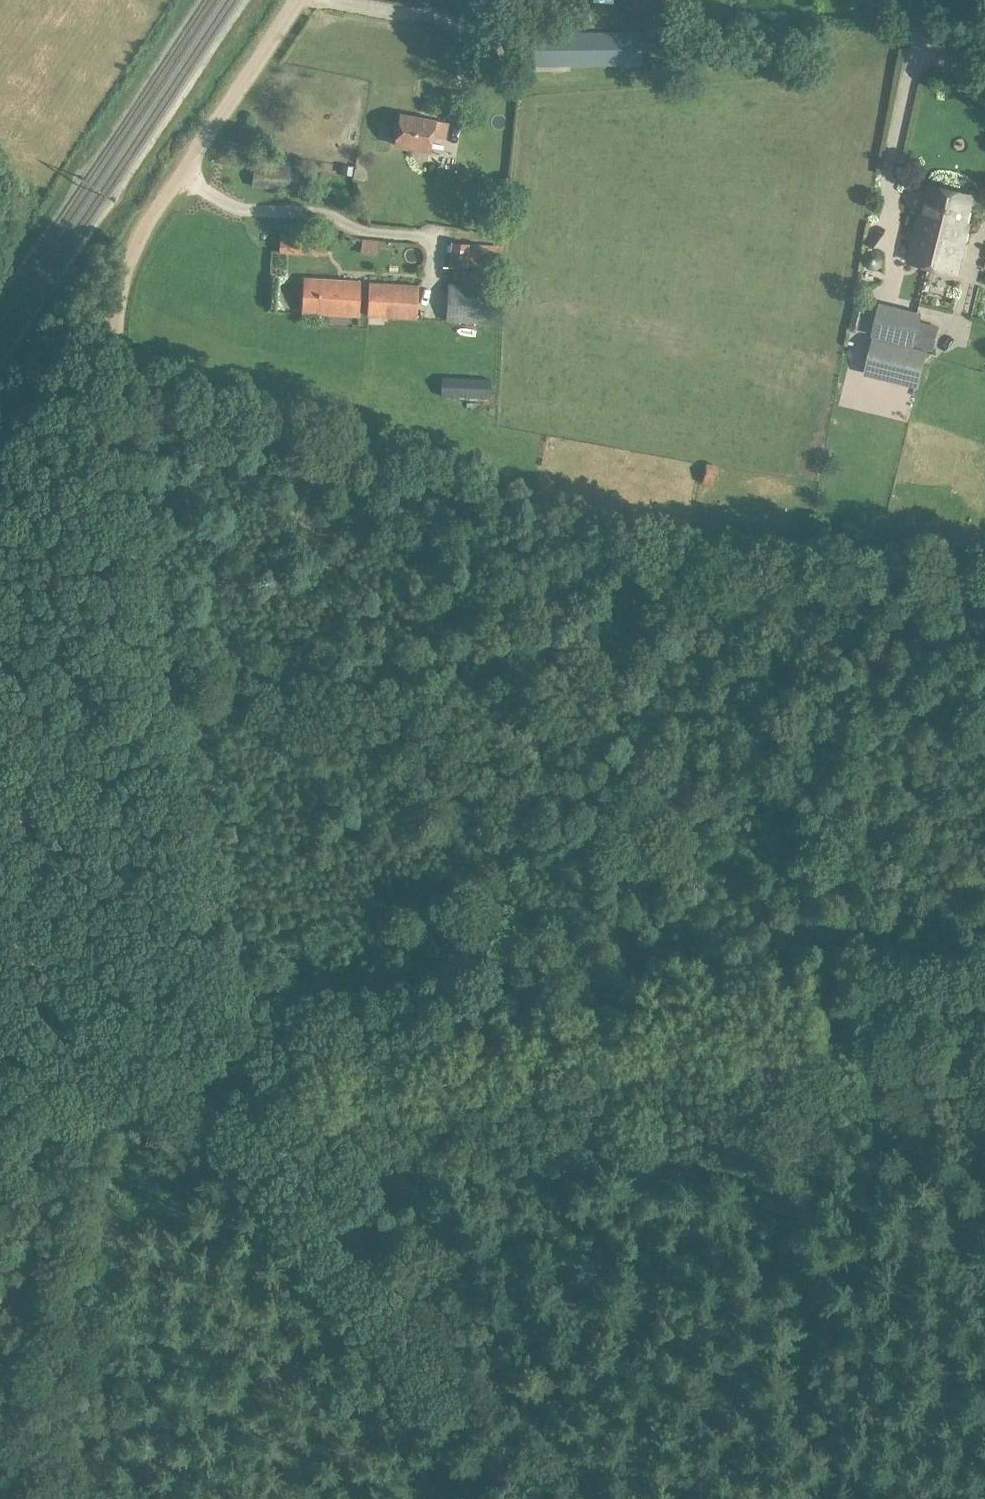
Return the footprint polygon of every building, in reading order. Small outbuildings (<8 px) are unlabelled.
[(520,71),(641,69),(641,53),(520,55),(520,71)] [(400,115),(394,144),(429,151),(432,134),(436,135),(439,122),(400,115)] [(352,176),(354,168),(343,168),(343,175),(352,176)] [(940,236),(951,191),(932,186),(924,217),(919,215),(908,261),(930,266),(937,236),(940,236)] [(937,236),(930,266),(957,273),(968,227),(963,226),(970,195),(951,191),(940,236),(937,236)] [(367,249),(382,249),(383,234),(367,233),(367,249)] [(484,261),(507,262),(508,240),(485,240),(484,261)] [(451,242),(449,266),(480,268),(482,244),(451,242)] [(304,278),(302,311),(356,315),(358,281),(304,278)] [(364,280),(363,316),(416,319),(418,283),(364,280)] [(447,283),(445,321),(491,323),(493,285),(447,283)] [(893,340),(900,308),(880,304),(872,335),(893,340)] [(921,313),(900,308),(893,340),(913,345),(921,313)] [(926,333),(944,337),(947,325),(929,320),(926,333)] [(441,376),(440,396),(490,398),(491,378),(441,376)] [(676,459),(673,478),(711,484),(714,465),(676,459)] [(841,530),(857,531),(858,523),(842,522),(841,530)]
